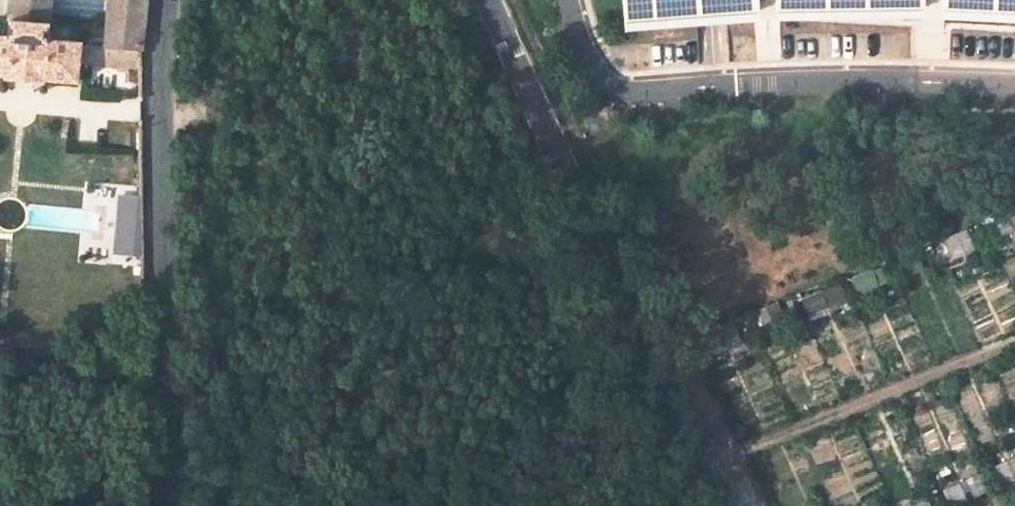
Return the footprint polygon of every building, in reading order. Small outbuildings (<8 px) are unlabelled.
[(11,20),(47,23),(49,0),(12,0),(11,20)] [(110,6),(145,9),(146,0),(110,0),(110,6)] [(644,31),(779,20),(777,0),(641,0),(644,31)] [(796,19),(945,17),(945,0),(796,0),(796,19)] [(961,19),(1014,21),(1014,0),(962,0),(961,19)] [(145,9),(110,6),(108,21),(121,22),(120,25),(143,27),(145,9)] [(43,80),(44,78),(76,80),(77,71),(141,69),(141,49),(106,45),(45,40),(47,23),(11,20),(9,37),(0,36),(0,74),(3,75),(3,77),(43,80)] [(108,21),(106,45),(141,49),(143,27),(120,25),(121,22),(108,21)] [(142,199),(119,196),(115,253),(144,256),(142,199)] [(947,245),(953,258),(975,250),(969,235),(947,245)] [(885,284),(880,270),(856,279),(862,293),(885,284)] [(821,306),(814,291),(804,296),(810,311),(821,306)] [(773,311),(763,315),(768,327),(777,322),(773,311)] [(720,344),(716,333),(699,341),(702,348),(708,345),(710,349),(720,344)] [(994,467),(1000,479),(1014,473),(1014,459),(994,467)] [(972,480),(946,490),(951,503),(977,491),(972,480)]
